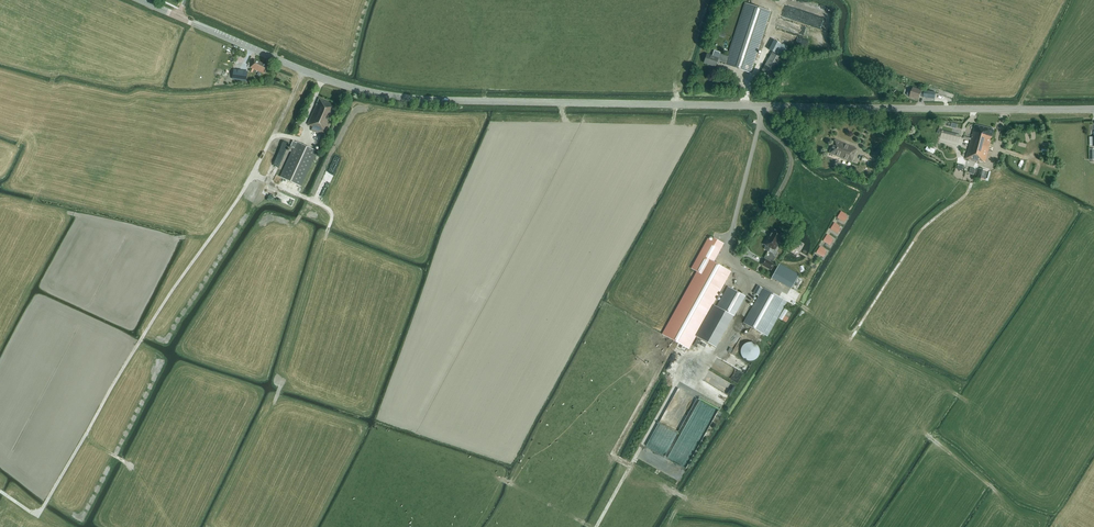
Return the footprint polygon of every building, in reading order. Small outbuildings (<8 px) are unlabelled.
[(771,12),(745,3),(727,56),(719,54),(718,58),(707,54),(704,63),(715,67),(717,61),(725,64),(751,73),(771,12)] [(782,41),(779,47),(776,45),(762,71),(772,76),(786,51),(790,45),(782,41)] [(268,66),(254,60),(251,68),(265,74),(268,66)] [(233,79),(246,80),(247,72),(234,70),(233,79)] [(922,96),(926,97),(930,99),(932,94),(928,92),(928,91),(924,90),(924,91),(913,87),(910,97),(919,100),(920,96),(922,96)] [(320,134),(325,136),(335,112),(336,112),(339,107),(319,98),(308,125),(313,127),(311,131),(320,134)] [(994,129),(975,124),(966,158),(980,162),(980,161),(986,162),(994,129)] [(835,140),(829,153),(852,162),(857,149),(835,140)] [(318,152),(297,142),(280,177),(301,186),(318,152)] [(929,143),(926,150),(934,153),(935,150),(932,148),(933,145),(929,143)] [(873,155),(878,159),(884,150),(879,147),(873,155)] [(870,166),(873,160),(865,156),(862,162),(870,166)] [(988,171),(979,168),(976,178),(986,180),(988,171)] [(842,220),(846,214),(841,211),(837,217),(842,220)] [(834,223),(830,229),(835,232),(839,226),(834,223)] [(780,240),(783,234),(773,229),(771,233),(770,233),(763,244),(766,246),(764,248),(765,250),(768,252),(770,248),(774,251),(780,240)] [(828,244),(832,237),(827,234),(823,241),(828,244)] [(731,272),(713,262),(724,243),(713,238),(712,241),(708,239),(691,268),(698,272),(663,334),(678,343),(688,349),(731,272)] [(794,239),(791,244),(798,248),(801,243),(794,239)] [(825,249),(820,246),(816,252),(821,255),(825,249)] [(775,264),(765,258),(761,265),(771,270),(775,264)] [(772,278),(791,289),(799,275),(780,264),(772,278)] [(801,279),(798,277),(793,287),(796,289),(801,279)] [(767,336),(787,301),(763,288),(763,289),(762,288),(758,285),(754,293),(759,296),(744,323),(767,336)] [(733,315),(744,296),(728,287),(717,306),(733,315)] [(696,337),(716,348),(734,317),(713,305),(696,337)] [(788,311),(784,309),(778,319),(782,321),(788,311)] [(759,348),(758,346),(757,345),(755,344),(755,343),(754,343),(753,343),(753,342),(752,342),(751,342),(749,342),(748,342),(747,342),(746,343),(745,343),(745,344),(744,344),(743,345),(743,346),(742,346),(742,347),(741,348),(741,349),(741,351),(741,352),(741,353),(741,355),(742,356),(743,358),(745,360),(746,360),(747,360),(748,361),(749,361),(751,361),(752,361),(753,360),(755,360),(756,359),(758,357),(758,356),(759,355),(759,354),(760,352),(760,351),(759,350),(759,349),(759,348)] [(737,386),(710,370),(704,380),(731,395),(737,386)] [(743,375),(736,370),(734,372),(736,374),(734,377),(739,381),(743,375)] [(692,462),(702,441),(683,432),(676,447),(684,451),(682,455),(686,456),(685,458),(692,462)]
